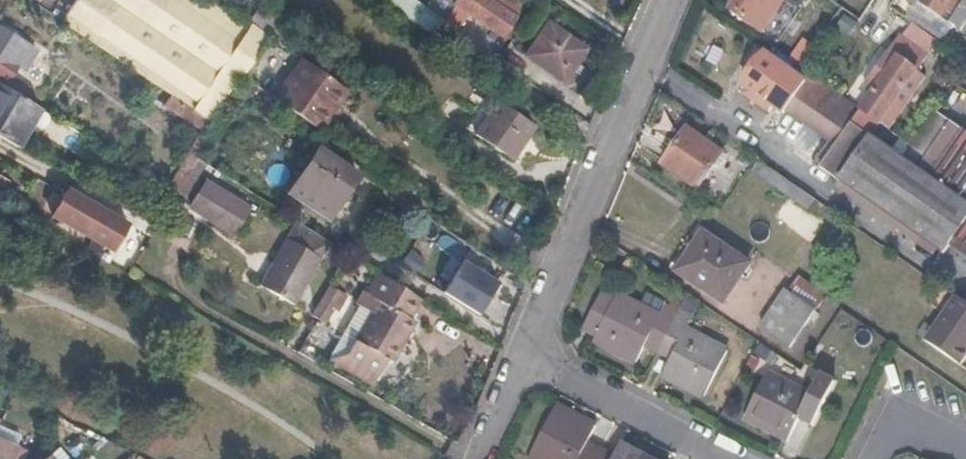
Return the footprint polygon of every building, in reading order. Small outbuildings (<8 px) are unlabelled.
[(218,124),(222,118),(217,115),(242,76),(247,79),(274,36),(247,17),(222,0),(73,0),(64,13),(60,19),(185,102),(218,124)] [(515,38),(521,27),(525,22),(515,15),(523,5),(515,0),(429,0),(426,4),(420,0),(403,0),(398,7),(442,39),(464,8),(481,20),(484,17),(515,38)] [(782,0),(736,0),(728,12),(747,25),(758,33),(768,20),(782,0)] [(807,0),(798,0),(787,16),(812,34),(827,13),(807,0)] [(959,32),(965,22),(965,0),(911,0),(959,32)] [(536,38),(521,27),(515,38),(529,48),(524,55),(564,82),(588,47),(548,19),(536,38)] [(27,100),(33,91),(9,77),(18,62),(27,67),(38,51),(0,26),(0,84),(27,100)] [(867,100),(861,109),(879,122),(888,129),(922,78),(914,73),(925,57),(898,39),(863,89),(867,92),(863,98),(867,100)] [(742,85),(783,114),(786,109),(804,82),(764,54),(742,85)] [(354,93),(349,89),(309,61),(279,103),(325,133),(354,93)] [(861,109),(809,74),(804,82),(786,109),(832,141),(815,165),(837,180),(944,253),(964,224),(965,225),(965,182),(937,162),(936,161),(925,174),(901,158),(870,135),(879,122),(861,109)] [(43,110),(27,100),(0,84),(0,136),(19,147),(43,110)] [(475,134),(511,159),(534,126),(499,101),(475,134)] [(186,161),(193,165),(197,159),(218,124),(185,102),(177,114),(204,132),(186,161)] [(910,144),(936,161),(937,162),(961,128),(932,109),(910,144)] [(937,162),(965,182),(965,132),(961,128),(937,162)] [(722,155),(686,129),(661,165),(696,191),(722,155)] [(925,174),(936,161),(910,144),(901,158),(925,174)] [(321,149),(292,190),(330,217),(360,175),(321,149)] [(808,211),(816,200),(760,161),(752,173),(808,211)] [(147,187),(153,178),(143,172),(137,181),(147,187)] [(205,178),(186,209),(232,238),(251,207),(205,178)] [(404,186),(422,198),(427,189),(410,178),(404,186)] [(830,190),(937,263),(944,253),(837,180),(830,190)] [(416,206),(422,198),(404,186),(398,194),(416,206)] [(99,216),(94,213),(98,207),(67,189),(51,216),(76,230),(80,224),(86,227),(82,233),(112,251),(128,224),(103,210),(99,216)] [(292,307),(331,243),(296,221),(257,286),(292,307)] [(750,267),(705,236),(678,274),(722,305),(750,267)] [(464,259),(444,294),(480,315),(499,281),(464,259)] [(358,306),(341,335),(385,360),(389,362),(412,323),(405,319),(419,298),(378,272),(364,294),(375,301),(368,312),(358,306)] [(790,298),(815,315),(826,300),(800,282),(790,298)] [(328,289),(310,317),(316,321),(324,325),(341,298),(328,289)] [(760,330),(789,352),(815,315),(790,298),(785,294),(760,330)] [(644,348),(658,356),(679,315),(664,308),(658,319),(618,298),(615,302),(601,295),(583,331),(598,338),(595,343),(637,363),(644,348)] [(965,359),(965,305),(958,299),(926,344),(961,367),(965,359)] [(690,320),(679,315),(658,356),(670,362),(662,377),(702,397),(725,354),(684,332),(690,320)] [(368,386),(385,360),(341,335),(325,362),(368,386)] [(811,426),(832,383),(820,377),(811,396),(768,375),(746,419),(788,441),(799,420),(811,426)] [(603,449),(591,444),(595,434),(598,428),(559,408),(533,458),(598,458),(603,449)] [(12,456),(18,443),(16,442),(21,431),(0,422),(0,458),(11,458),(12,456)] [(18,443),(12,456),(18,458),(21,458),(26,447),(18,443)] [(44,448),(43,449),(40,447),(39,449),(28,458),(54,458),(44,448)] [(622,447),(618,457),(603,449),(598,458),(646,458),(622,447)]
